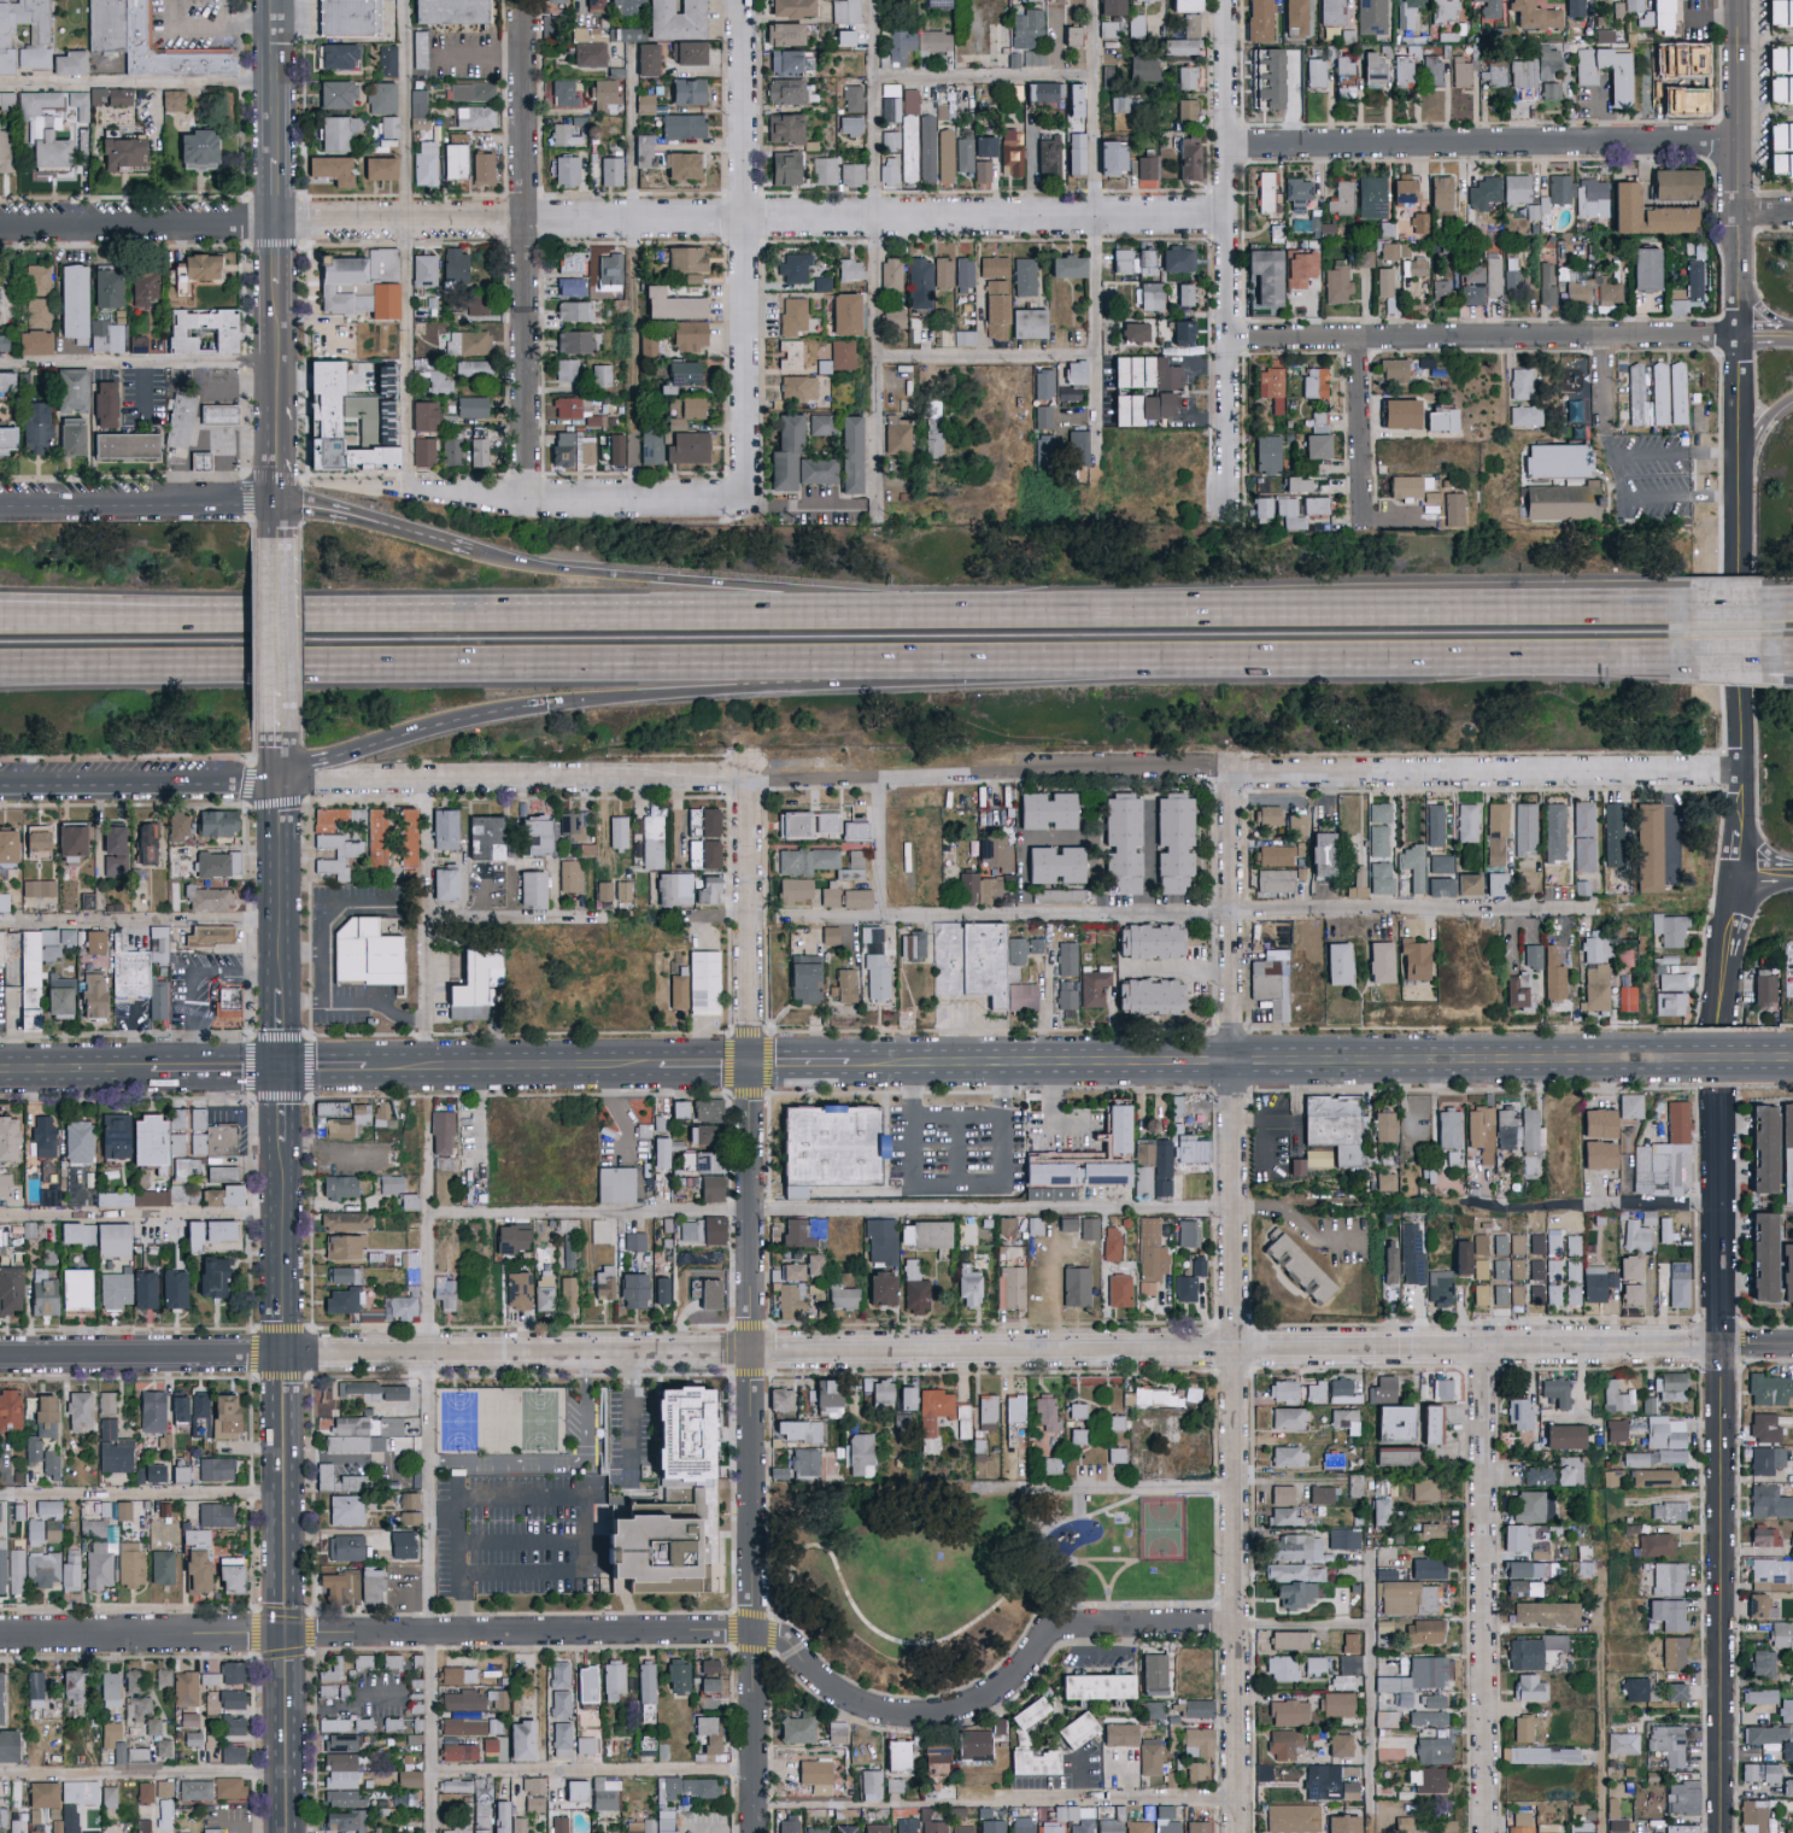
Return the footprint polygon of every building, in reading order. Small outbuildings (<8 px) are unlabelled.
[(19,4),(19,0),(50,0),(49,69),(19,69),(19,48),(30,48),(31,24),(17,24),(16,76),(0,76),(0,0),(7,0),(7,4),(19,4)] [(89,52),(89,0),(151,0),(151,51),(151,53),(236,53),(236,75),(127,76),(127,52),(89,52)] [(321,36),(320,0),(381,0),(382,36),(321,36)] [(416,25),(416,0),(488,0),(488,25),(416,25)] [(586,14),(586,0),(607,0),(607,14),(586,14)] [(614,16),(614,0),(644,0),(644,7),(638,7),(638,16),(614,16)] [(651,40),(650,0),(674,0),(674,14),(682,13),(682,0),(707,0),(708,40),(651,40)] [(773,18),(773,0),(815,0),(815,18),(773,18)] [(834,24),(834,0),(861,0),(861,24),(834,24)] [(926,8),(926,0),(953,0),(953,8),(926,8)] [(1102,16),(1102,0),(1126,0),(1126,16),(1102,16)] [(1173,13),(1173,0),(1203,0),(1203,55),(1165,57),(1165,40),(1184,40),(1184,13),(1173,13)] [(1248,43),(1248,0),(1273,0),(1273,43),(1248,43)] [(1285,36),(1285,0),(1309,0),(1309,36),(1285,36)] [(1323,25),(1323,0),(1346,0),(1346,25),(1323,25)] [(1359,35),(1359,0),(1387,0),(1387,35),(1359,35)] [(1399,30),(1399,0),(1425,0),(1425,8),(1413,8),(1413,30),(1399,30)] [(1435,28),(1434,0),(1458,0),(1459,27),(1435,28)] [(1472,5),(1472,0),(1499,0),(1499,19),(1484,19),(1484,5),(1472,5)] [(1512,13),(1512,0),(1537,0),(1537,11),(1561,10),(1561,30),(1519,30),(1519,12),(1512,13)] [(1568,17),(1568,0),(1584,0),(1584,17),(1568,17)] [(1625,14),(1625,0),(1643,0),(1643,14),(1625,14)] [(1656,30),(1656,0),(1674,0),(1674,30),(1656,30)] [(1769,1),(1792,1),(1792,27),(1770,28),(1769,1)] [(1013,11),(1044,11),(1044,37),(1033,37),(1033,52),(1048,52),(1048,68),(1024,68),(1025,49),(1013,49),(1013,11)] [(544,39),(544,16),(557,16),(557,39),(544,39)] [(1144,36),(1132,36),(1132,18),(1144,18),(1144,36)] [(1119,39),(1101,39),(1101,23),(1119,23),(1119,39)] [(805,24),(805,47),(768,47),(768,24),(805,24)] [(1066,47),(1066,28),(1083,28),(1083,47),(1066,47)] [(411,68),(424,69),(425,31),(412,30),(411,68)] [(574,69),(574,30),(605,30),(605,69),(574,69)] [(632,31),(632,41),(620,41),(620,31),(632,31)] [(855,45),(838,45),(838,31),(855,31),(855,45)] [(953,31),(953,54),(909,54),(909,69),(889,69),(889,31),(953,31)] [(1598,43),(1598,33),(1612,33),(1612,43),(1598,43)] [(707,42),(707,66),(675,66),(675,42),(707,42)] [(1118,42),(1119,52),(1104,55),(1103,46),(1118,42)] [(358,45),(358,70),(320,70),(320,45),(358,45)] [(660,45),(660,77),(638,77),(638,45),(660,45)] [(1250,47),(1250,75),(1260,75),(1260,86),(1250,86),(1250,95),(1260,95),(1260,107),(1280,107),(1280,47),(1250,47)] [(397,48),(397,75),(381,75),(381,48),(397,48)] [(1270,81),(1270,58),(1287,58),(1287,48),(1300,48),(1300,81),(1270,81)] [(1553,74),(1553,80),(1540,80),(1540,48),(1563,48),(1563,74),(1553,74)] [(1770,48),(1792,48),(1792,74),(1770,75),(1770,48)] [(1630,110),(1611,110),(1611,69),(1598,69),(1598,86),(1580,86),(1580,49),(1630,49),(1630,110)] [(87,76),(54,76),(54,52),(87,52),(87,76)] [(811,52),(811,77),(772,77),(772,52),(811,52)] [(1364,53),(1385,53),(1385,83),(1364,83),(1364,53)] [(1442,57),(1442,89),(1425,89),(1425,57),(1442,57)] [(1336,95),(1336,58),(1354,58),(1354,95),(1336,95)] [(1414,58),(1414,88),(1396,88),(1396,58),(1414,58)] [(1472,88),(1454,88),(1454,58),(1472,58),(1472,88)] [(1130,82),(1130,59),(1160,59),(1160,82),(1130,82)] [(1326,59),(1326,89),(1307,89),(1307,59),(1326,59)] [(1506,88),(1487,88),(1487,62),(1506,62),(1506,88)] [(1535,62),(1535,99),(1513,99),(1513,62),(1535,62)] [(1101,67),(1102,83),(1116,82),(1115,66),(1101,67)] [(1197,92),(1178,92),(1178,68),(1197,68),(1197,92)] [(845,113),(845,78),(865,78),(865,113),(845,113)] [(1770,78),(1792,78),(1792,105),(1770,105),(1770,78)] [(578,107),(553,107),(553,81),(578,81),(578,107)] [(619,115),(593,115),(593,81),(619,81),(619,115)] [(707,81),(707,105),(673,105),(673,81),(707,81)] [(805,105),(768,105),(768,81),(805,81),(805,105)] [(357,82),(357,110),(321,110),(321,82),(357,82)] [(1078,82),(1063,82),(1064,115),(1079,115),(1078,82)] [(1560,101),(1542,100),(1542,83),(1561,84),(1560,101)] [(452,103),(452,84),(496,84),(496,103),(452,103)] [(1065,104),(1029,104),(1029,84),(1065,84),(1065,104)] [(373,86),(395,86),(395,113),(373,113),(373,86)] [(900,86),(900,122),(883,122),(883,86),(900,86)] [(128,87),(89,88),(90,104),(128,104),(128,87)] [(919,90),(919,183),(903,183),(903,90),(919,90)] [(187,92),(187,113),(164,113),(164,92),(187,92)] [(426,92),(426,122),(412,122),(412,92),(426,92)] [(14,110),(0,110),(0,94),(14,94),(14,110)] [(20,94),(63,94),(63,107),(41,107),(41,118),(61,118),(61,133),(55,133),(55,141),(71,141),(71,171),(36,171),(36,130),(41,130),(42,119),(20,119),(20,94)] [(87,94),(87,123),(74,123),(74,94),(87,94)] [(638,115),(638,96),(655,96),(655,115),(638,115)] [(146,136),(147,171),(102,171),(102,112),(109,111),(109,98),(134,98),(134,136),(146,136)] [(1132,98),(1132,113),(1111,113),(1111,98),(1132,98)] [(1184,122),(1184,101),(1197,101),(1197,122),(1184,122)] [(496,107),(496,129),(458,129),(458,107),(496,107)] [(663,140),(663,116),(707,116),(707,140),(663,140)] [(769,144),(769,116),(803,116),(803,144),(769,144)] [(922,182),(922,116),(937,116),(937,182),(922,182)] [(863,117),(863,139),(842,139),(842,117),(863,117)] [(323,152),(323,118),(358,118),(358,140),(347,140),(347,152),(323,152)] [(385,139),(383,122),(397,121),(398,137),(385,139)] [(572,124),(572,144),(553,144),(553,124),(572,124)] [(1770,125),(1792,125),(1792,152),(1770,152),(1770,125)] [(181,171),(181,130),(219,130),(219,171),(181,171)] [(955,182),(941,182),(941,130),(955,130),(955,182)] [(14,174),(0,174),(0,131),(14,131),(14,174)] [(883,133),(900,133),(900,152),(883,152),(883,133)] [(1003,177),(1002,133),(1024,133),(1024,177),(1003,177)] [(1060,134),(1060,176),(1039,176),(1039,134),(1060,134)] [(1086,134),(1086,176),(1070,176),(1070,134),(1086,134)] [(638,137),(654,137),(654,168),(638,168),(638,137)] [(998,139),(998,158),(977,158),(977,139),(998,139)] [(974,140),(974,174),(957,174),(957,140),(974,140)] [(1102,141),(1126,141),(1126,176),(1102,176),(1102,141)] [(1180,182),(1180,141),(1200,141),(1200,182),(1180,182)] [(467,182),(445,182),(445,144),(467,144),(467,182)] [(416,146),(436,146),(436,187),(416,187),(416,146)] [(474,154),(493,154),(493,185),(474,185),(474,154)] [(703,178),(663,178),(663,154),(703,154),(703,178)] [(773,186),(773,156),(801,156),(801,186),(773,186)] [(1770,156),(1792,156),(1792,178),(1770,178),(1770,156)] [(334,188),(334,177),(310,177),(310,158),(353,158),(353,188),(334,188)] [(367,181),(367,158),(398,158),(398,181),(367,181)] [(580,189),(557,189),(557,158),(580,158),(580,189)] [(602,158),(622,158),(622,187),(602,187),(602,158)] [(838,158),(838,186),(814,186),(814,158),(838,158)] [(898,158),(900,187),(881,187),(880,158),(898,158)] [(1159,181),(1132,181),(1132,158),(1159,158),(1159,181)] [(991,162),(991,183),(977,183),(977,162),(991,162)] [(842,187),(842,165),(866,165),(866,187),(842,187)] [(1654,171),(1703,171),(1703,201),(1654,201),(1654,171)] [(1259,213),(1259,174),(1276,174),(1276,213),(1259,213)] [(1529,176),(1529,203),(1516,203),(1516,210),(1505,210),(1505,176),(1529,176)] [(1574,176),(1574,205),(1549,205),(1549,176),(1574,176)] [(1360,219),(1360,177),(1384,177),(1384,219),(1360,219)] [(1432,210),(1432,177),(1452,177),(1452,210),(1432,210)] [(1470,188),(1479,188),(1479,177),(1500,177),(1500,200),(1487,200),(1487,211),(1470,211),(1470,188)] [(1285,207),(1285,178),(1312,178),(1312,201),(1303,201),(1303,207),(1285,207)] [(1414,181),(1414,205),(1394,205),(1394,181),(1414,181)] [(1609,218),(1580,218),(1580,181),(1609,181),(1609,218)] [(1353,215),(1328,215),(1328,201),(1337,201),(1337,182),(1353,182),(1353,215)] [(1641,209),(1699,209),(1699,234),(1616,234),(1616,183),(1641,183),(1641,209)] [(1428,235),(1411,235),(1411,213),(1428,213),(1428,235)] [(1313,235),(1313,226),(1335,226),(1335,238),(1317,238),(1317,235),(1313,235)] [(1489,241),(1489,226),(1499,226),(1499,241),(1489,241)] [(1272,244),(1272,227),(1282,227),(1282,244),(1272,244)] [(1382,262),(1382,245),(1399,245),(1399,262),(1382,262)] [(469,285),(445,285),(445,248),(469,248),(469,285)] [(708,248),(708,274),(669,274),(669,248),(708,248)] [(1164,274),(1164,248),(1194,248),(1194,274),(1164,274)] [(1662,248),(1662,291),(1635,291),(1635,248),(1662,248)] [(1669,291),(1691,291),(1689,248),(1706,248),(1706,259),(1700,260),(1701,308),(1689,308),(1689,315),(1669,315),(1669,291)] [(399,320),(371,321),(371,314),(322,314),(322,258),(368,258),(368,250),(399,250),(399,320)] [(1156,251),(1156,275),(1114,275),(1114,251),(1156,251)] [(1259,275),(1248,275),(1248,251),(1282,251),(1282,308),(1259,308),(1259,275)] [(1355,253),(1371,252),(1372,268),(1357,268),(1355,253)] [(585,253),(585,275),(559,275),(559,253),(585,253)] [(1316,279),(1305,279),(1305,289),(1289,289),(1288,254),(1316,253),(1316,279)] [(223,281),(192,281),(192,298),(171,298),(171,268),(184,268),(184,256),(223,256),(223,281)] [(622,292),(599,292),(599,256),(622,256),(622,292)] [(780,256),(811,256),(811,283),(780,283),(780,256)] [(1426,277),(1408,277),(1408,256),(1426,256),(1426,277)] [(436,288),(415,288),(415,257),(436,257),(436,288)] [(1053,277),(1053,257),(1086,257),(1086,277),(1053,277)] [(1487,298),(1487,257),(1501,257),(1501,298),(1487,298)] [(910,298),(910,258),(931,258),(931,298),(910,298)] [(954,292),(936,292),(936,258),(954,258),(954,292)] [(957,292),(957,258),(975,258),(975,292),(957,292)] [(1010,258),(1010,279),(982,279),(982,258),(1010,258)] [(1506,291),(1506,258),(1519,258),(1519,291),(1506,291)] [(902,293),(883,293),(881,259),(902,259),(902,293)] [(1036,259),(1036,297),(1015,297),(1015,259),(1036,259)] [(865,282),(839,282),(839,260),(865,260),(865,282)] [(51,265),(51,295),(27,295),(27,265),(51,265)] [(89,267),(89,345),(75,345),(75,340),(63,340),(63,267),(89,267)] [(1326,304),(1326,267),(1350,267),(1350,304),(1326,304)] [(1542,267),(1555,267),(1555,306),(1542,306),(1542,267)] [(1482,306),(1463,306),(1463,268),(1482,268),(1482,306)] [(1391,269),(1391,298),(1378,298),(1378,269),(1391,269)] [(96,309),(96,270),(123,270),(123,309),(96,309)] [(159,271),(159,308),(134,308),(134,271),(159,271)] [(683,283),(699,284),(699,273),(683,273),(683,283)] [(559,298),(559,280),(586,280),(586,298),(559,298)] [(831,292),(819,292),(819,280),(831,280),(831,292)] [(1568,280),(1593,280),(1593,305),(1568,305),(1568,280)] [(1010,340),(988,340),(988,281),(1010,281),(1010,340)] [(1434,301),(1434,282),(1452,282),(1452,301),(1434,301)] [(1141,311),(1141,283),(1164,283),(1164,311),(1141,311)] [(1600,304),(1600,283),(1623,283),(1623,304),(1600,304)] [(1194,285),(1194,308),(1178,308),(1178,285),(1194,285)] [(707,320),(649,320),(649,286),(666,286),(666,299),(707,299),(707,320)] [(834,336),(834,294),(860,294),(860,336),(834,336)] [(469,295),(488,295),(488,317),(469,317),(469,295)] [(808,299),(808,336),(781,336),(781,299),(808,299)] [(28,300),(51,300),(51,327),(28,327),(28,300)] [(558,322),(558,303),(592,303),(592,322),(558,322)] [(239,310),(239,355),(217,355),(217,329),(195,329),(195,355),(171,355),(171,310),(239,310)] [(906,328),(886,328),(886,310),(906,310),(906,328)] [(1048,310),(1048,339),(1014,339),(1014,310),(1048,310)] [(92,352),(92,321),(123,321),(123,352),(92,352)] [(1195,322),(1195,344),(1174,344),(1174,322),(1195,322)] [(708,323),(708,352),(674,352),(674,323),(708,323)] [(1123,344),(1123,324),(1150,324),(1150,344),(1123,344)] [(52,355),(20,355),(20,332),(52,332),(52,355)] [(558,353),(558,333),(596,332),(597,353),(558,353)] [(977,332),(977,346),(956,346),(956,332),(977,332)] [(440,355),(440,333),(490,333),(490,355),(440,355)] [(11,352),(0,352),(0,336),(11,336),(11,352)] [(147,355),(130,355),(130,338),(147,338),(147,355)] [(780,370),(780,341),(802,341),(802,370),(780,370)] [(854,342),(854,373),(818,373),(818,362),(832,362),(832,342),(854,342)] [(1167,357),(1167,368),(1182,368),(1182,390),(1117,390),(1117,357),(1167,357)] [(1433,357),(1417,358),(1417,367),(1434,367),(1433,357)] [(579,361),(579,382),(557,382),(557,361),(579,361)] [(1408,383),(1381,383),(1382,361),(1407,361),(1408,383)] [(312,362),(344,362),(344,397),(379,397),(379,363),(398,363),(398,446),(399,446),(399,470),(312,470),(312,362)] [(1089,388),(1082,388),(1082,402),(1059,402),(1059,387),(1067,387),(1067,362),(1089,362),(1089,388)] [(492,377),(458,377),(458,363),(492,363),(492,377)] [(676,394),(668,394),(668,363),(702,363),(702,387),(676,387),(676,394)] [(1654,426),(1653,364),(1686,364),(1687,426),(1654,426)] [(611,388),(593,388),(593,365),(611,365),(611,388)] [(1630,427),(1630,365),(1648,365),(1648,427),(1630,427)] [(89,414),(59,414),(59,369),(89,369),(89,414)] [(1326,369),(1326,399),(1303,399),(1303,369),(1326,369)] [(1283,370),(1283,416),(1271,416),(1271,399),(1259,399),(1259,370),(1283,370)] [(1512,400),(1512,370),(1531,370),(1531,400),(1512,400)] [(1054,371),(1054,400),(1035,400),(1035,371),(1054,371)] [(17,394),(0,394),(0,373),(17,373),(17,394)] [(453,394),(429,394),(429,375),(453,375),(453,394)] [(808,377),(808,399),(781,399),(781,377),(808,377)] [(117,382),(117,428),(96,428),(96,382),(117,382)] [(188,452),(165,447),(175,393),(198,398),(188,452)] [(1180,417),(1147,417),(1147,427),(1117,427),(1117,396),(1180,396),(1180,417)] [(488,399),(488,418),(458,418),(458,399),(488,399)] [(587,427),(587,418),(555,418),(555,399),(591,399),(591,417),(602,417),(602,427),(587,427)] [(705,399),(705,420),(686,420),(686,429),(669,429),(669,399),(705,399)] [(1419,400),(1419,429),(1384,429),(1384,400),(1419,400)] [(1581,424),(1566,424),(1566,402),(1581,402),(1581,424)] [(52,455),(25,455),(25,403),(52,403),(52,455)] [(439,432),(415,432),(415,403),(439,403),(439,432)] [(239,406),(239,427),(218,427),(201,427),(201,406),(218,406),(239,406)] [(1036,431),(1036,406),(1053,406),(1053,431),(1036,431)] [(1511,427),(1511,408),(1542,408),(1542,427),(1511,427)] [(1458,410),(1458,433),(1428,433),(1428,410),(1458,410)] [(1328,415),(1328,427),(1313,427),(1313,415),(1328,415)] [(837,459),(837,485),(798,485),(798,492),(772,492),(772,451),(780,451),(780,416),(803,416),(803,459),(837,459)] [(811,416),(833,416),(833,435),(811,435),(811,416)] [(912,455),(886,455),(886,416),(912,416),(912,455)] [(843,494),(843,417),(862,417),(862,494),(843,494)] [(86,418),(86,457),(61,457),(61,418),(86,418)] [(18,455),(0,455),(0,424),(18,424),(18,455)] [(488,468),(473,468),(473,428),(488,427),(488,468)] [(1089,432),(1089,465),(1070,465),(1070,432),(1089,432)] [(641,465),(641,433),(662,433),(662,465),(641,465)] [(574,434),(574,468),(553,468),(553,434),(574,434)] [(710,463),(669,463),(669,434),(710,434),(710,463)] [(943,434),(943,458),(925,458),(925,434),(943,434)] [(96,435),(160,435),(160,459),(96,459),(96,435)] [(445,468),(445,435),(462,435),(462,468),(445,468)] [(602,465),(602,447),(609,447),(609,435),(626,435),(626,465),(602,465)] [(1036,465),(1036,435),(1053,435),(1053,465),(1036,465)] [(1330,459),(1305,459),(1305,435),(1330,435),(1330,459)] [(596,465),(580,465),(580,438),(596,438),(596,465)] [(1256,438),(1279,438),(1279,476),(1256,476),(1256,438)] [(415,439),(435,439),(435,472),(415,472),(415,439)] [(1529,445),(1588,445),(1588,479),(1529,479),(1529,445)] [(212,473),(192,473),(192,453),(212,453),(212,473)] [(1431,478),(1431,488),(1422,488),(1422,498),(1391,498),(1391,478),(1431,478)] [(1312,493),(1287,493),(1287,479),(1312,479),(1312,493)] [(1600,488),(1600,521),(1527,520),(1527,487),(1600,488)] [(1423,492),(1423,505),(1437,506),(1438,493),(1423,492)] [(1273,498),(1273,521),(1252,521),(1252,498),(1273,498)] [(1329,498),(1329,516),(1305,516),(1305,498),(1329,498)] [(1306,517),(1306,532),(1279,532),(1279,499),(1296,499),(1296,517),(1306,517)] [(1078,795),(1078,830),(1021,830),(1021,795),(1078,795)] [(1142,895),(1107,895),(1107,798),(1142,798),(1142,895)] [(1158,896),(1158,798),(1194,798),(1194,847),(1185,847),(1185,896),(1158,896)] [(1355,824),(1343,824),(1343,801),(1355,801),(1355,824)] [(1547,862),(1547,803),(1565,803),(1565,862),(1547,862)] [(1594,872),(1576,872),(1576,803),(1594,803),(1594,872)] [(1624,803),(1624,868),(1605,868),(1605,803),(1624,803)] [(1390,857),(1371,857),(1371,804),(1390,804),(1390,857)] [(1478,804),(1478,843),(1459,843),(1459,804),(1478,804)] [(1489,866),(1489,804),(1506,804),(1506,866),(1489,866)] [(1429,845),(1429,806),(1445,806),(1445,845),(1429,845)] [(1517,857),(1517,806),(1536,806),(1536,857),(1517,857)] [(1639,892),(1639,806),(1662,806),(1662,892),(1639,892)] [(1281,827),(1258,827),(1258,807),(1281,807),(1281,827)] [(315,850),(316,809),(363,810),(363,825),(338,825),(336,839),(363,839),(363,859),(350,859),(350,884),(335,883),(335,874),(315,874),(316,860),(335,860),(335,850),(315,850)] [(400,869),(400,809),(417,809),(417,869),(400,869)] [(721,837),(690,837),(690,809),(721,809),(721,837)] [(388,862),(369,862),(369,810),(388,810),(388,862)] [(458,810),(458,851),(435,851),(435,810),(458,810)] [(201,812),(239,812),(239,837),(201,837),(201,812)] [(171,813),(192,813),(192,844),(171,844),(171,813)] [(811,839),(780,839),(780,813),(811,813),(811,839)] [(563,814),(587,814),(587,844),(563,844),(563,814)] [(818,814),(839,814),(839,834),(818,834),(818,814)] [(664,869),(644,869),(644,816),(664,816),(664,869)] [(1307,816),(1306,836),(1288,836),(1288,816),(1307,816)] [(471,861),(471,818),(503,818),(503,861),(471,861)] [(611,851),(611,818),(628,818),(628,851),(611,851)] [(526,856),(526,820),(553,820),(553,856),(526,856)] [(845,842),(845,824),(869,824),(869,842),(845,842)] [(61,825),(89,825),(89,861),(61,861),(61,825)] [(158,825),(158,866),(137,866),(137,825),(158,825)] [(104,826),(127,826),(127,878),(104,878),(104,826)] [(51,860),(28,860),(28,827),(51,827),(51,860)] [(18,869),(0,869),(0,832),(18,832),(18,869)] [(1337,878),(1313,878),(1313,834),(1337,834),(1337,878)] [(980,837),(1012,837),(1012,872),(980,872),(980,837)] [(690,869),(690,842),(721,842),(721,869),(690,869)] [(578,856),(593,855),(592,843),(578,843),(578,856)] [(1258,867),(1258,843),(1296,843),(1296,867),(1258,867)] [(1424,845),(1424,895),(1412,895),(1412,869),(1400,869),(1400,845),(1424,845)] [(1085,848),(1085,884),(1029,884),(1029,848),(1085,848)] [(840,850),(840,871),(849,871),(849,853),(865,853),(865,880),(837,880),(837,869),(814,869),(814,875),(780,877),(779,850),(840,850)] [(195,879),(195,853),(241,853),(241,879),(195,879)] [(1454,873),(1431,873),(1431,856),(1454,856),(1454,873)] [(561,894),(561,861),(584,861),(584,894),(561,894)] [(1369,863),(1393,863),(1393,897),(1347,897),(1347,886),(1355,886),(1355,868),(1369,868),(1369,863)] [(435,869),(458,869),(458,903),(435,903),(435,869)] [(522,908),(522,872),(547,872),(547,908),(522,908)] [(1296,895),(1259,895),(1259,872),(1296,872),(1296,895)] [(658,907),(658,874),(692,874),(692,907),(658,907)] [(978,874),(978,880),(1002,880),(1002,898),(994,898),(994,906),(961,906),(961,874),(978,874)] [(1459,896),(1459,874),(1482,874),(1482,896),(1459,896)] [(1506,874),(1506,896),(1487,896),(1487,874),(1506,874)] [(780,904),(780,880),(815,880),(815,904),(780,904)] [(1454,898),(1429,898),(1429,880),(1454,880),(1454,898)] [(24,897),(24,882),(55,882),(55,897),(24,897)] [(617,902),(617,882),(632,882),(632,902),(617,902)] [(611,883),(611,903),(598,903),(598,883),(611,883)] [(697,883),(721,883),(721,906),(697,906),(697,883)] [(234,912),(188,912),(188,889),(234,889),(234,912)] [(839,890),(839,907),(822,907),(822,890),(839,890)] [(872,891),(872,908),(844,908),(844,891),(872,891)] [(8,910),(0,910),(0,896),(8,896),(8,910)] [(1664,949),(1664,935),(1654,935),(1654,915),(1688,915),(1688,949),(1664,949)] [(404,984),(336,984),(336,930),(346,930),(346,918),(379,918),(379,937),(404,937),(404,984)] [(1037,1012),(990,1012),(990,997),(933,997),(934,924),(1007,925),(1007,939),(1043,939),(1043,954),(1026,954),(1026,966),(1007,966),(1006,985),(1037,985),(1037,1012)] [(1275,924),(1275,950),(1290,950),(1290,1023),(1271,1023),(1271,1001),(1252,1001),(1252,924),(1275,924)] [(1184,925),(1184,960),(1119,960),(1119,925),(1184,925)] [(113,997),(115,933),(124,933),(124,951),(152,953),(152,927),(169,927),(169,966),(152,966),(152,982),(168,982),(168,1021),(150,1021),(150,997),(113,997)] [(187,948),(187,927),(235,927),(235,948),(187,948)] [(839,927),(839,944),(822,944),(822,927),(839,927)] [(885,929),(885,943),(862,943),(862,929),(885,929)] [(5,1030),(4,988),(23,988),(22,931),(76,930),(76,944),(60,945),(60,961),(42,961),(43,1030),(5,1030)] [(86,954),(86,932),(105,932),(105,954),(86,954)] [(926,932),(926,962),(902,962),(902,932),(926,932)] [(1611,938),(1609,1012),(1584,1011),(1587,938),(1611,938)] [(1402,980),(1402,941),(1429,941),(1429,980),(1402,980)] [(6,961),(20,961),(20,942),(6,942),(6,961)] [(1059,977),(1059,943),(1078,943),(1078,977),(1059,977)] [(1394,943),(1394,984),(1371,984),(1371,943),(1394,943)] [(1350,986),(1329,986),(1329,944),(1350,944),(1350,986)] [(1525,970),(1525,945),(1541,945),(1541,970),(1525,970)] [(1547,1002),(1547,945),(1557,945),(1557,966),(1565,966),(1565,1002),(1547,1002)] [(1619,964),(1629,964),(1629,949),(1619,948),(1619,964)] [(465,949),(503,949),(502,988),(487,988),(487,1021),(450,1020),(450,986),(464,986),(465,949)] [(720,951),(720,1015),(691,1015),(691,951),(720,951)] [(890,1003),(867,1003),(867,954),(890,954),(890,1003)] [(821,1005),(791,1005),(791,962),(821,962),(821,1005)] [(1668,976),(1680,976),(1680,966),(1692,966),(1692,990),(1659,990),(1659,962),(1668,962),(1668,976)] [(838,1003),(838,970),(857,970),(857,1003),(838,1003)] [(1083,1008),(1083,970),(1111,970),(1111,1008),(1083,1008)] [(106,974),(106,1019),(86,1019),(86,974),(106,974)] [(1530,1011),(1506,1011),(1506,974),(1530,974),(1530,1011)] [(1754,976),(1777,976),(1777,1008),(1754,1008),(1754,976)] [(672,977),(687,977),(687,1011),(672,1011),(672,977)] [(74,1019),(49,1019),(49,979),(74,979),(74,1019)] [(1183,1017),(1126,1015),(1126,980),(1184,980),(1183,1017)] [(1077,983),(1077,1012),(1056,1012),(1056,983),(1077,983)] [(1639,1013),(1621,1013),(1621,988),(1639,988),(1639,1013)] [(241,989),(241,1025),(215,1025),(215,989),(241,989)] [(1658,1017),(1658,995),(1686,995),(1686,1017),(1658,1017)] [(1641,1095),(1641,1120),(1621,1120),(1621,1095),(1641,1095)] [(1361,1167),(1336,1167),(1336,1147),(1305,1147),(1306,1096),(1361,1096),(1361,1167)] [(1184,1099),(1184,1117),(1174,1117),(1174,1099),(1184,1099)] [(1027,1154),(1104,1154),(1103,1140),(1106,1138),(1106,1100),(1130,1100),(1131,1187),(1074,1187),(1074,1200),(1027,1200),(1027,1154)] [(683,1101),(668,1101),(668,1118),(683,1118),(683,1101)] [(723,1101),(723,1123),(696,1123),(696,1101),(723,1101)] [(1669,1146),(1669,1102),(1691,1103),(1691,1196),(1635,1196),(1635,1146),(1669,1146)] [(316,1118),(316,1103),(370,1103),(370,1128),(357,1128),(357,1138),(324,1138),(324,1118),(316,1118)] [(373,1124),(388,1124),(388,1103),(373,1103),(373,1124)] [(1461,1103),(1461,1148),(1438,1148),(1438,1103),(1461,1103)] [(1785,1105),(1792,1105),(1792,1149),(1785,1149),(1785,1105)] [(696,1112),(696,1125),(678,1124),(676,1112),(676,1106),(696,1106),(696,1112)] [(1753,1106),(1781,1106),(1781,1195),(1753,1195),(1753,1106)] [(786,1107),(881,1107),(881,1136),(891,1136),(890,1159),(881,1159),(881,1187),(808,1187),(808,1199),(785,1199),(786,1107)] [(1493,1108),(1493,1166),(1481,1166),(1482,1149),(1469,1149),(1469,1108),(1493,1108)] [(1498,1150),(1498,1108),(1517,1108),(1517,1150),(1498,1150)] [(239,1128),(239,1156),(192,1156),(192,1109),(207,1111),(207,1128),(239,1128)] [(1523,1175),(1523,1109),(1541,1109),(1542,1155),(1537,1155),(1537,1175),(1523,1175)] [(171,1155),(171,1111),(184,1111),(184,1155),(171,1155)] [(1615,1111),(1615,1140),(1584,1140),(1584,1111),(1615,1111)] [(433,1113),(455,1113),(455,1155),(433,1155),(433,1113)] [(1398,1113),(1398,1143),(1376,1143),(1376,1113),(1398,1113)] [(131,1160),(102,1160),(102,1114),(131,1114),(131,1160)] [(136,1167),(136,1115),(168,1115),(168,1167),(136,1167)] [(55,1117),(55,1158),(33,1158),(33,1117),(55,1117)] [(19,1161),(0,1161),(0,1118),(19,1118),(19,1161)] [(656,1119),(667,1118),(668,1131),(657,1132),(656,1119)] [(66,1164),(66,1122),(94,1122),(94,1164),(66,1164)] [(634,1124),(635,1137),(650,1136),(650,1123),(634,1124)] [(691,1128),(723,1128),(723,1146),(691,1146),(691,1128)] [(1211,1164),(1177,1164),(1177,1136),(1211,1136),(1211,1164)] [(656,1170),(656,1138),(670,1138),(670,1170),(656,1170)] [(1172,1201),(1136,1201),(1136,1141),(1172,1141),(1172,1201)] [(1615,1171),(1584,1171),(1584,1143),(1615,1143),(1615,1171)] [(1329,1149),(1302,1150),(1302,1167),(1329,1166),(1329,1149)] [(1454,1150),(1445,1150),(1446,1165),(1455,1164),(1454,1150)] [(725,1154),(725,1173),(686,1173),(686,1154),(725,1154)] [(200,1179),(175,1179),(175,1160),(200,1160),(200,1179)] [(451,1206),(435,1206),(435,1160),(451,1160),(451,1206)] [(239,1169),(239,1182),(209,1182),(209,1169),(239,1169)] [(635,1169),(635,1205),(598,1205),(598,1169),(635,1169)] [(1395,1191),(1378,1191),(1378,1175),(1395,1175),(1395,1191)] [(11,1199),(0,1199),(0,1176),(11,1176),(11,1199)] [(418,1195),(418,1211),(403,1211),(403,1194),(381,1194),(381,1177),(405,1177),(405,1195),(418,1195)] [(358,1200),(323,1200),(323,1178),(358,1178),(358,1200)] [(702,1178),(725,1179),(725,1202),(702,1202),(702,1178)] [(188,1185),(169,1185),(169,1204),(217,1204),(217,1189),(188,1189),(188,1185)] [(58,1189),(46,1188),(45,1205),(58,1205),(58,1189)] [(205,1207),(205,1188),(244,1188),(244,1207),(205,1207)] [(168,1205),(168,1189),(133,1190),(133,1205),(168,1205)] [(94,1191),(94,1206),(131,1206),(131,1191),(94,1191)] [(1779,1214),(1779,1302),(1753,1302),(1753,1213),(1779,1214)] [(370,1214),(370,1231),(323,1231),(323,1214),(370,1214)] [(727,1246),(680,1246),(680,1218),(727,1218),(727,1246)] [(1072,1218),(1055,1218),(1055,1230),(1072,1230),(1072,1218)] [(784,1248),(784,1219),(825,1219),(825,1248),(784,1248)] [(1000,1235),(1000,1219),(1016,1219),(1016,1235),(1000,1235)] [(1098,1219),(1098,1241),(1083,1241),(1083,1219),(1098,1219)] [(1165,1219),(1165,1279),(1155,1279),(1154,1296),(1139,1296),(1141,1219),(1165,1219)] [(866,1220),(896,1220),(896,1267),(866,1267),(866,1220)] [(236,1242),(207,1242),(207,1222),(236,1222),(236,1242)] [(1199,1222),(1199,1249),(1180,1249),(1180,1222),(1199,1222)] [(1422,1222),(1400,1223),(1401,1283),(1422,1283),(1422,1222)] [(1625,1252),(1625,1222),(1648,1222),(1648,1252),(1625,1252)] [(188,1243),(188,1223),(204,1223),(204,1243),(188,1243)] [(859,1223),(859,1252),(836,1252),(836,1223),(859,1223)] [(950,1223),(950,1249),(902,1249),(902,1223),(950,1223)] [(99,1257),(99,1247),(63,1247),(63,1225),(130,1225),(130,1257),(99,1257)] [(498,1225),(532,1225),(532,1255),(497,1254),(498,1225)] [(1120,1261),(1103,1261),(1103,1228),(1120,1228),(1120,1261)] [(1337,1289),(1318,1307),(1264,1251),(1283,1232),(1337,1289)] [(573,1267),(574,1234),(562,1234),(561,1266),(573,1267)] [(645,1234),(645,1254),(625,1254),(625,1234),(645,1234)] [(1471,1253),(1486,1253),(1486,1234),(1472,1234),(1471,1253)] [(365,1260),(327,1260),(327,1236),(365,1236),(365,1260)] [(1496,1254),(1496,1236),(1507,1236),(1507,1254),(1496,1254)] [(1543,1236),(1543,1255),(1530,1255),(1531,1236),(1543,1236)] [(1559,1236),(1559,1255),(1548,1255),(1548,1236),(1559,1236)] [(1581,1236),(1581,1257),(1568,1257),(1568,1236),(1581,1236)] [(1384,1242),(1398,1242),(1398,1287),(1384,1287),(1384,1242)] [(1471,1242),(1471,1276),(1455,1276),(1455,1242),(1471,1242)] [(1783,1245),(1792,1245),(1792,1302),(1783,1302),(1783,1245)] [(537,1272),(537,1246),(552,1246),(552,1272),(537,1272)] [(403,1269),(403,1253),(418,1253),(418,1269),(403,1269)] [(808,1277),(808,1255),(824,1255),(824,1277),(808,1277)] [(1622,1281),(1622,1258),(1641,1258),(1641,1281),(1622,1281)] [(930,1281),(930,1314),(904,1314),(904,1260),(916,1260),(916,1281),(930,1281)] [(1205,1260),(1205,1273),(1194,1273),(1194,1260),(1205,1260)] [(1494,1281),(1494,1260),(1508,1260),(1508,1281),(1494,1281)] [(1524,1260),(1524,1279),(1512,1279),(1512,1260),(1524,1260)] [(1543,1260),(1543,1282),(1530,1282),(1530,1260),(1543,1260)] [(1548,1281),(1548,1260),(1560,1260),(1560,1281),(1548,1281)] [(199,1298),(199,1261),(228,1261),(228,1298),(199,1298)] [(1581,1263),(1581,1279),(1568,1279),(1568,1263),(1581,1263)] [(1689,1263),(1689,1306),(1658,1306),(1658,1263),(1689,1263)] [(805,1282),(784,1282),(784,1264),(805,1264),(805,1282)] [(960,1308),(960,1264),(971,1264),(971,1273),(982,1273),(982,1308),(960,1308)] [(596,1267),(616,1267),(616,1301),(596,1301),(596,1267)] [(656,1305),(656,1267),(670,1267),(670,1305),(656,1305)] [(1025,1267),(1025,1310),(998,1310),(998,1267),(1025,1267)] [(1065,1267),(1089,1267),(1089,1307),(1065,1307),(1065,1267)] [(1606,1267),(1606,1304),(1584,1304),(1584,1267),(1606,1267)] [(23,1316),(0,1316),(0,1269),(23,1269),(23,1316)] [(362,1284),(328,1284),(328,1269),(362,1269),(362,1284)] [(59,1281),(59,1317),(33,1317),(33,1270),(46,1270),(46,1281),(59,1281)] [(93,1270),(93,1312),(65,1312),(65,1270),(93,1270)] [(188,1270),(188,1308),(164,1308),(164,1270),(188,1270)] [(871,1306),(871,1272),(897,1272),(897,1306),(871,1306)] [(1430,1306),(1430,1272),(1455,1272),(1455,1287),(1465,1287),(1465,1306),(1430,1306)] [(157,1273),(157,1310),(136,1310),(136,1273),(157,1273)] [(531,1311),(508,1311),(508,1273),(531,1273),(531,1311)] [(102,1311),(102,1275),(133,1275),(133,1311),(102,1311)] [(622,1275),(649,1275),(649,1308),(622,1308),(622,1275)] [(1130,1276),(1130,1307),(1109,1307),(1109,1276),(1130,1276)] [(1177,1304),(1176,1276),(1195,1276),(1196,1302),(1177,1304)] [(537,1277),(553,1277),(553,1312),(537,1312),(537,1277)] [(563,1312),(563,1277),(576,1277),(578,1312),(563,1312)] [(456,1278),(456,1312),(444,1312),(444,1301),(435,1301),(435,1278),(456,1278)] [(717,1308),(717,1279),(687,1279),(687,1298),(695,1298),(695,1308),(717,1308)] [(1623,1305),(1623,1286),(1642,1284),(1642,1304),(1623,1305)] [(860,1286),(860,1311),(830,1311),(830,1286),(860,1286)] [(1531,1306),(1531,1286),(1543,1286),(1543,1306),(1531,1306)] [(780,1287),(802,1287),(802,1319),(780,1319),(780,1287)] [(1476,1306),(1476,1287),(1487,1287),(1487,1306),(1476,1306)] [(1495,1307),(1495,1287),(1508,1287),(1508,1307),(1495,1307)] [(1525,1287),(1525,1306),(1512,1306),(1512,1287),(1525,1287)] [(1548,1306),(1548,1287),(1560,1287),(1560,1306),(1548,1306)] [(1568,1287),(1581,1287),(1581,1305),(1568,1305),(1568,1287)] [(417,1322),(362,1322),(362,1314),(326,1314),(326,1290),(359,1290),(359,1311),(385,1311),(385,1298),(417,1298),(417,1322)] [(1688,1375),(1688,1401),(1658,1401),(1658,1375),(1688,1375)] [(1396,1377),(1396,1404),(1369,1404),(1369,1377),(1396,1377)] [(1750,1377),(1792,1378),(1792,1398),(1787,1398),(1787,1407),(1750,1406),(1750,1377)] [(1330,1380),(1354,1380),(1354,1404),(1330,1404),(1330,1380)] [(843,1417),(818,1417),(818,1381),(843,1381),(843,1417)] [(893,1401),(873,1401),(873,1381),(893,1381),(893,1401)] [(1324,1381),(1324,1402),(1306,1402),(1306,1381),(1324,1381)] [(1452,1401),(1432,1401),(1432,1381),(1452,1381),(1452,1401)] [(1542,1400),(1542,1381),(1570,1381),(1570,1411),(1557,1411),(1557,1400),(1542,1400)] [(1635,1393),(1635,1412),(1605,1412),(1605,1381),(1617,1381),(1617,1393),(1635,1393)] [(1273,1402),(1273,1382),(1299,1382),(1299,1402),(1273,1402)] [(408,1400),(338,1400),(338,1383),(408,1383),(408,1400)] [(916,1387),(916,1411),(901,1411),(901,1387),(916,1387)] [(714,1390),(714,1488),(703,1488),(703,1544),(708,1544),(708,1565),(701,1565),(701,1593),(629,1593),(629,1580),(610,1580),(611,1504),(658,1504),(660,1389),(714,1390)] [(1133,1394),(1133,1389),(1178,1390),(1178,1409),(1124,1407),(1124,1394),(1133,1394)] [(793,1411),(772,1411),(772,1390),(793,1390),(793,1411)] [(922,1454),(920,1392),(955,1390),(956,1406),(971,1406),(972,1437),(957,1439),(956,1427),(939,1427),(939,1454),(922,1454)] [(22,1431),(0,1431),(0,1392),(22,1392),(22,1431)] [(166,1434),(141,1434),(141,1392),(166,1392),(166,1434)] [(93,1393),(93,1433),(69,1433),(69,1393),(93,1393)] [(116,1393),(116,1416),(100,1416),(100,1393),(116,1393)] [(211,1439),(192,1439),(192,1394),(211,1394),(211,1439)] [(215,1440),(215,1395),(240,1395),(240,1440),(215,1440)] [(1008,1424),(1008,1395),(1025,1395),(1025,1424),(1008,1424)] [(1060,1395),(1060,1433),(1037,1433),(1037,1395),(1060,1395)] [(57,1439),(35,1439),(35,1396),(57,1396),(57,1439)] [(189,1396),(189,1427),(174,1427),(174,1396),(189,1396)] [(980,1396),(998,1396),(998,1430),(980,1430),(980,1396)] [(1654,1396),(1642,1396),(1642,1413),(1654,1413),(1654,1396)] [(1533,1431),(1510,1431),(1510,1400),(1533,1400),(1533,1431)] [(1086,1404),(1086,1419),(1070,1419),(1070,1404),(1086,1404)] [(1414,1442),(1379,1442),(1379,1407),(1414,1407),(1414,1442)] [(1442,1446),(1425,1446),(1425,1407),(1442,1407),(1442,1446)] [(1306,1430),(1272,1430),(1272,1410),(1306,1410),(1306,1430)] [(1346,1436),(1346,1430),(1332,1430),(1332,1411),(1359,1411),(1359,1436),(1346,1436)] [(1781,1415),(1781,1443),(1750,1443),(1750,1415),(1781,1415)] [(896,1416),(909,1416),(909,1433),(896,1433),(896,1416)] [(1111,1433),(1109,1417),(1125,1417),(1125,1431),(1111,1433)] [(1686,1418),(1684,1450),(1648,1448),(1648,1417),(1686,1418)] [(330,1453),(329,1419),(403,1418),(404,1439),(386,1439),(386,1452),(330,1453)] [(134,1440),(134,1472),(100,1472),(100,1419),(117,1419),(117,1440),(134,1440)] [(1628,1421),(1628,1442),(1607,1442),(1607,1421),(1628,1421)] [(821,1422),(821,1442),(778,1442),(778,1422),(821,1422)] [(1586,1427),(1586,1450),(1547,1450),(1547,1427),(1586,1427)] [(1086,1446),(1071,1446),(1071,1430),(1086,1430),(1086,1446)] [(1520,1444),(1531,1445),(1531,1431),(1521,1430),(1520,1444)] [(875,1477),(851,1477),(851,1435),(875,1435),(875,1477)] [(23,1437),(24,1463),(37,1463),(37,1436),(23,1437)] [(29,1462),(29,1442),(41,1442),(41,1453),(60,1453),(60,1480),(43,1481),(43,1462),(29,1462)] [(1273,1469),(1273,1447),(1306,1447),(1306,1469),(1273,1469)] [(1126,1464),(1108,1464),(1108,1448),(1126,1448),(1126,1464)] [(1751,1448),(1783,1448),(1783,1476),(1751,1476),(1751,1448)] [(795,1478),(795,1451),(824,1451),(824,1463),(836,1463),(836,1478),(795,1478)] [(1417,1452),(1417,1466),(1378,1466),(1378,1452),(1417,1452)] [(1343,1472),(1324,1472),(1324,1453),(1343,1453),(1343,1472)] [(1686,1454),(1686,1465),(1624,1465),(1624,1454),(1686,1454)] [(1060,1476),(1042,1475),(1043,1458),(1061,1459),(1060,1476)] [(235,1459),(235,1481),(200,1481),(200,1459),(235,1459)] [(334,1464),(334,1477),(363,1477),(363,1492),(318,1492),(318,1464),(334,1464)] [(1558,1465),(1583,1465),(1583,1487),(1558,1487),(1558,1465)] [(146,1468),(165,1468),(165,1484),(146,1484),(146,1468)] [(189,1469),(189,1483),(174,1483),(174,1469),(189,1469)] [(1553,1469),(1553,1487),(1527,1487),(1527,1469),(1553,1469)] [(1678,1471),(1678,1487),(1634,1487),(1634,1471),(1678,1471)] [(1621,1487),(1605,1487),(1605,1472),(1621,1472),(1621,1487)] [(1361,1476),(1361,1505),(1349,1505),(1349,1476),(1361,1476)] [(1437,1501),(1414,1501),(1414,1481),(1437,1481),(1437,1501)] [(1272,1506),(1272,1487),(1294,1487),(1294,1506),(1272,1506)] [(1777,1518),(1751,1518),(1751,1487),(1777,1487),(1777,1518)] [(1336,1506),(1309,1506),(1309,1488),(1336,1488),(1336,1506)] [(1517,1523),(1517,1493),(1549,1493),(1549,1523),(1517,1523)] [(402,1525),(402,1494),(421,1494),(421,1525),(402,1525)] [(363,1525),(330,1525),(330,1497),(363,1497),(363,1525)] [(1373,1525),(1373,1500),(1396,1500),(1396,1525),(1373,1525)] [(61,1503),(61,1544),(29,1544),(29,1522),(39,1522),(39,1503),(61,1503)] [(1653,1522),(1653,1504),(1687,1504),(1687,1522),(1653,1522)] [(131,1505),(131,1519),(117,1519),(117,1505),(131,1505)] [(234,1527),(200,1527),(200,1505),(234,1505),(234,1527)] [(1299,1528),(1270,1528),(1270,1509),(1299,1509),(1299,1528)] [(82,1540),(82,1522),(115,1522),(115,1591),(88,1591),(88,1540),(82,1540)] [(1445,1524),(1445,1541),(1414,1541),(1414,1524),(1445,1524)] [(1639,1533),(1639,1524),(1623,1524),(1624,1534),(1639,1533)] [(1751,1548),(1751,1525),(1780,1525),(1780,1548),(1751,1548)] [(1529,1539),(1529,1552),(1506,1552),(1506,1527),(1537,1527),(1537,1539),(1529,1539)] [(1359,1550),(1330,1550),(1330,1530),(1359,1530),(1359,1550)] [(416,1560),(392,1560),(392,1533),(416,1533),(416,1560)] [(1322,1535),(1322,1562),(1272,1562),(1272,1535),(1322,1535)] [(1672,1535),(1672,1557),(1639,1557),(1639,1535),(1672,1535)] [(329,1562),(329,1536),(364,1536),(364,1562),(329,1562)] [(25,1597),(0,1597),(0,1540),(6,1540),(6,1551),(25,1551),(25,1597)] [(145,1544),(145,1588),(119,1588),(119,1544),(145,1544)] [(1589,1544),(1576,1545),(1576,1558),(1589,1558),(1589,1544)] [(64,1554),(64,1550),(81,1550),(81,1592),(61,1592),(61,1588),(29,1588),(29,1553),(64,1554)] [(153,1586),(153,1551),(174,1551),(174,1586),(153,1586)] [(188,1594),(188,1551),(212,1551),(212,1594),(188,1594)] [(245,1595),(222,1595),(222,1558),(245,1558),(245,1595)] [(1445,1580),(1412,1580),(1412,1559),(1445,1559),(1445,1580)] [(1753,1560),(1792,1561),(1792,1590),(1752,1589),(1753,1560)] [(1541,1579),(1506,1579),(1506,1562),(1541,1562),(1541,1579)] [(1594,1563),(1594,1579),(1578,1579),(1578,1563),(1594,1563)] [(1654,1597),(1654,1564),(1686,1564),(1686,1597),(1654,1597)] [(1266,1582),(1266,1566),(1324,1565),(1324,1582),(1314,1582),(1314,1609),(1278,1609),(1278,1582),(1266,1582)] [(363,1605),(363,1569),(385,1569),(385,1605),(363,1605)] [(321,1575),(358,1575),(358,1605),(321,1605),(321,1575)] [(1379,1617),(1378,1582),(1387,1582),(1387,1575),(1395,1575),(1395,1586),(1441,1585),(1442,1615),(1379,1617)] [(1507,1598),(1507,1583),(1540,1583),(1540,1598),(1507,1598)] [(1358,1585),(1334,1586),(1335,1614),(1359,1612),(1358,1585)] [(1750,1595),(1766,1595),(1766,1620),(1750,1620),(1750,1595)] [(1664,1633),(1664,1622),(1651,1622),(1651,1601),(1687,1601),(1687,1633),(1664,1633)] [(1514,1626),(1514,1604),(1577,1604),(1577,1626),(1514,1626)] [(1373,1630),(1389,1632),(1390,1621),(1375,1620),(1373,1630)] [(1442,1645),(1407,1645),(1407,1622),(1442,1622),(1442,1645)] [(1773,1623),(1792,1623),(1792,1650),(1773,1650),(1773,1623)] [(1309,1633),(1309,1651),(1272,1651),(1272,1633),(1309,1633)] [(1557,1635),(1542,1635),(1542,1646),(1557,1646),(1557,1635)] [(1343,1652),(1343,1636),(1357,1636),(1357,1652),(1343,1652)] [(1664,1669),(1664,1639),(1687,1639),(1687,1669),(1664,1669)] [(1542,1670),(1510,1670),(1508,1640),(1541,1640),(1542,1670)] [(1776,1679),(1752,1679),(1752,1651),(1776,1651),(1776,1679)] [(320,1682),(320,1671),(333,1671),(333,1657),(342,1656),(342,1681),(320,1682)] [(1143,1696),(1143,1656),(1167,1656),(1167,1696),(1143,1696)] [(1330,1680),(1344,1675),(1340,1662),(1357,1656),(1363,1674),(1352,1677),(1355,1686),(1335,1693),(1330,1680)] [(355,1657),(374,1657),(374,1669),(355,1669),(355,1657)] [(385,1670),(385,1657),(402,1657),(402,1670),(385,1670)] [(422,1657),(422,1689),(412,1689),(412,1657),(422,1657)] [(1299,1682),(1268,1682),(1268,1657),(1299,1657),(1299,1682)] [(1305,1675),(1305,1658),(1325,1658),(1325,1675),(1305,1675)] [(1376,1679),(1411,1679),(1411,1658),(1447,1658),(1447,1692),(1376,1692),(1376,1679)] [(690,1659),(690,1694),(669,1694),(669,1659),(690,1659)] [(702,1693),(702,1661),(720,1659),(720,1693),(702,1693)] [(605,1700),(605,1662),(626,1662),(626,1700),(605,1700)] [(246,1663),(246,1685),(222,1685),(222,1663),(246,1663)] [(570,1663),(570,1720),(553,1720),(553,1663),(570,1663)] [(656,1718),(640,1718),(640,1664),(656,1664),(656,1718)] [(580,1711),(580,1667),(598,1667),(598,1711),(580,1711)] [(443,1685),(443,1668),(476,1668),(476,1685),(443,1685)] [(141,1670),(141,1693),(127,1693),(127,1670),(141,1670)] [(65,1705),(65,1671),(83,1671),(83,1705),(65,1705)] [(157,1686),(157,1671),(171,1671),(171,1686),(157,1686)] [(43,1673),(43,1709),(29,1709),(29,1673),(43,1673)] [(198,1673),(198,1708),(176,1708),(176,1673),(198,1673)] [(121,1674),(121,1708),(102,1708),(102,1674),(121,1674)] [(217,1685),(203,1685),(203,1675),(217,1676),(217,1685)] [(1135,1675),(1135,1700),(1064,1702),(1062,1676),(1135,1675)] [(1547,1700),(1514,1700),(1514,1676),(1547,1676),(1547,1700)] [(1650,1680),(1650,1702),(1623,1702),(1623,1680),(1650,1680)] [(1687,1702),(1668,1702),(1668,1683),(1687,1683),(1687,1702)] [(336,1698),(320,1699),(320,1687),(335,1686),(336,1698)] [(508,1710),(444,1711),(443,1692),(508,1691),(508,1710)] [(246,1692),(246,1710),(222,1710),(222,1692),(246,1692)] [(1746,1705),(1746,1692),(1777,1692),(1777,1705),(1746,1705)] [(1354,1694),(1354,1717),(1320,1717),(1320,1694),(1354,1694)] [(1410,1711),(1422,1711),(1422,1696),(1446,1696),(1446,1726),(1410,1726),(1410,1711)] [(1009,1718),(1043,1698),(1053,1712),(1024,1729),(1031,1740),(1031,1752),(1060,1752),(1061,1776),(1013,1776),(1012,1753),(1018,1750),(1018,1732),(1009,1718)] [(127,1699),(153,1699),(153,1722),(127,1722),(127,1699)] [(1213,1700),(1213,1718),(1184,1718),(1184,1700),(1213,1700)] [(1781,1700),(1792,1700),(1792,1723),(1781,1723),(1781,1700)] [(1270,1727),(1270,1702),(1308,1702),(1308,1727),(1270,1727)] [(1164,1720),(1145,1720),(1145,1703),(1164,1703),(1164,1720)] [(412,1712),(414,1704),(423,1706),(422,1714),(412,1712)] [(1398,1711),(1398,1728),(1377,1728),(1377,1711),(1398,1711)] [(199,1715),(199,1728),(182,1728),(182,1715),(199,1715)] [(245,1738),(222,1738),(222,1716),(245,1716),(245,1738)] [(1098,1737),(1065,1747),(1059,1727),(1092,1716),(1098,1737)] [(1001,1717),(989,1717),(989,1735),(1001,1735),(1001,1717)] [(1535,1744),(1514,1744),(1514,1717),(1535,1717),(1535,1744)] [(159,1719),(144,1718),(143,1735),(158,1736),(159,1719)] [(503,1720),(503,1737),(444,1737),(444,1718),(503,1720)] [(722,1718),(722,1755),(705,1755),(705,1744),(696,1744),(696,1718),(722,1718)] [(815,1745),(783,1745),(783,1718),(815,1718),(815,1745)] [(403,1720),(403,1732),(385,1732),(385,1720),(403,1720)] [(320,1721),(374,1721),(374,1733),(320,1733),(320,1721)] [(535,1762),(512,1762),(512,1721),(535,1721),(535,1762)] [(150,1764),(116,1764),(116,1750),(104,1750),(104,1723),(124,1723),(124,1750),(150,1750),(150,1764)] [(553,1757),(553,1723),(572,1723),(572,1757),(553,1757)] [(828,1745),(828,1723),(848,1723),(848,1745),(828,1745)] [(1106,1726),(1139,1726),(1139,1740),(1164,1740),(1164,1778),(1141,1778),(1141,1746),(1106,1746),(1106,1726)] [(1683,1769),(1668,1769),(1668,1752),(1650,1752),(1650,1727),(1683,1727),(1683,1769)] [(1789,1740),(1792,1740),(1792,1761),(1783,1761),(1783,1745),(1745,1745),(1745,1728),(1789,1728),(1789,1740)] [(1214,1729),(1214,1758),(1185,1758),(1185,1729),(1214,1729)] [(18,1763),(0,1763),(0,1732),(18,1732),(18,1763)] [(991,1762),(957,1762),(957,1732),(991,1732),(991,1762)] [(1296,1732),(1296,1762),(1272,1762),(1272,1732),(1296,1732)] [(201,1734),(201,1747),(187,1747),(187,1734),(201,1734)] [(1353,1758),(1330,1758),(1330,1735),(1353,1735),(1353,1758)] [(1609,1755),(1609,1735),(1637,1735),(1637,1755),(1609,1755)] [(327,1792),(326,1737),(358,1737),(358,1806),(326,1808),(326,1792),(327,1792)] [(578,1753),(578,1738),(594,1738),(594,1753),(578,1753)] [(1452,1739),(1452,1764),(1416,1764),(1416,1739),(1452,1739)] [(158,1758),(158,1741),(171,1741),(171,1758),(158,1758)] [(655,1752),(641,1752),(641,1741),(655,1741),(655,1752)] [(889,1770),(889,1743),(910,1743),(910,1770),(889,1770)] [(479,1752),(479,1762),(443,1762),(443,1744),(499,1744),(499,1752),(479,1752)] [(926,1745),(949,1745),(949,1778),(926,1778),(926,1745)] [(246,1765),(222,1765),(222,1746),(246,1746),(246,1765)] [(1580,1749),(1580,1763),(1510,1763),(1510,1749),(1580,1749)] [(833,1761),(833,1794),(814,1794),(814,1785),(801,1785),(801,1761),(833,1761)] [(1207,1781),(1188,1781),(1188,1763),(1207,1763),(1207,1781)] [(1757,1782),(1744,1782),(1744,1764),(1757,1764),(1757,1782)] [(1306,1800),(1306,1765),(1340,1765),(1340,1800),(1306,1800)] [(1764,1785),(1764,1765),(1781,1765),(1781,1785),(1764,1785)] [(1446,1794),(1417,1794),(1417,1769),(1446,1769),(1446,1794)] [(422,1771),(422,1788),(399,1788),(399,1771),(422,1771)] [(862,1802),(862,1771),(883,1771),(883,1802),(862,1802)] [(215,1779),(247,1779),(247,1800),(181,1800),(181,1781),(215,1781),(215,1779)] [(525,1779),(546,1779),(546,1814),(525,1814),(525,1779)] [(594,1812),(594,1779),(621,1779),(621,1812),(594,1812)] [(658,1779),(721,1779),(721,1799),(676,1799),(676,1804),(658,1804),(658,1779)] [(492,1781),(491,1832),(475,1832),(476,1793),(438,1793),(438,1780),(492,1781)] [(903,1780),(903,1792),(889,1793),(887,1780),(903,1780)] [(1783,1780),(1792,1780),(1792,1797),(1783,1797),(1783,1780)] [(174,1828),(158,1828),(158,1781),(174,1781),(174,1828)] [(567,1803),(567,1781),(588,1781),(588,1803),(567,1803)] [(80,1803),(80,1832),(65,1832),(64,1784),(98,1782),(99,1803),(80,1803)] [(30,1784),(59,1784),(59,1810),(46,1810),(46,1826),(30,1826),(30,1784)] [(154,1784),(154,1805),(140,1805),(140,1784),(154,1784)] [(1358,1799),(1343,1799),(1343,1785),(1358,1785),(1358,1799)] [(1669,1815),(1669,1785),(1699,1785),(1699,1815),(1669,1815)] [(119,1788),(119,1825),(104,1825),(104,1788),(119,1788)] [(415,1794),(415,1805),(394,1805),(394,1794),(415,1794)] [(1629,1821),(1629,1832),(1609,1832),(1609,1799),(1618,1799),(1618,1821),(1629,1821)] [(1741,1832),(1741,1802),(1766,1802),(1766,1820),(1776,1820),(1776,1832),(1741,1832)] [(509,1803),(509,1832),(496,1832),(496,1803),(509,1803)] [(1172,1819),(1171,1805),(1140,1806),(1140,1819),(1172,1819)] [(1593,1806),(1571,1805),(1570,1820),(1593,1821),(1593,1806)] [(1179,1806),(1179,1832),(1158,1832),(1158,1806),(1179,1806)] [(1319,1832),(1267,1832),(1267,1806),(1319,1806),(1319,1832)] [(1094,1808),(1094,1832),(1042,1832),(1042,1826),(1056,1826),(1056,1808),(1094,1808)] [(1153,1810),(1153,1832),(1127,1832),(1127,1822),(1148,1822),(1148,1810),(1153,1810)] [(676,1812),(676,1832),(658,1832),(658,1812),(676,1812)] [(367,1814),(367,1832),(327,1832),(327,1814),(367,1814)] [(1533,1814),(1533,1832),(1510,1832),(1510,1814),(1533,1814)] [(1360,1816),(1360,1832),(1328,1832),(1328,1816),(1360,1816)] [(568,1817),(568,1832),(551,1832),(551,1817),(568,1817)] [(1036,1817),(1036,1832),(1013,1832),(1013,1817),(1036,1817)] [(532,1819),(532,1832),(514,1832),(514,1819),(532,1819)] [(799,1819),(799,1832),(779,1832),(779,1819),(799,1819)] [(919,1819),(918,1832),(897,1832),(897,1819),(919,1819)] [(1398,1819),(1411,1819),(1411,1832),(1398,1832),(1398,1819)] [(1123,1820),(1123,1832),(1100,1832),(1100,1820),(1123,1820)] [(469,1821),(469,1832),(439,1832),(453,1832),(453,1821),(469,1821)] [(1004,1821),(1004,1832),(983,1832),(983,1821),(1004,1821)] [(152,1822),(152,1832),(137,1832),(137,1822),(152,1822)] [(948,1822),(947,1832),(924,1832),(924,1822),(948,1822)] [(1208,1822),(1208,1832),(1188,1832),(1188,1822),(1208,1822)] [(1455,1822),(1455,1832),(1437,1832),(1437,1822),(1455,1822)] [(1594,1822),(1594,1832),(1571,1832),(1571,1822),(1594,1822)] [(649,1823),(649,1832),(626,1832),(626,1823),(649,1823)] [(889,1825),(889,1832),(866,1832),(866,1825),(889,1825)] [(1557,1825),(1557,1832),(1537,1832),(1537,1825),(1557,1825)]
